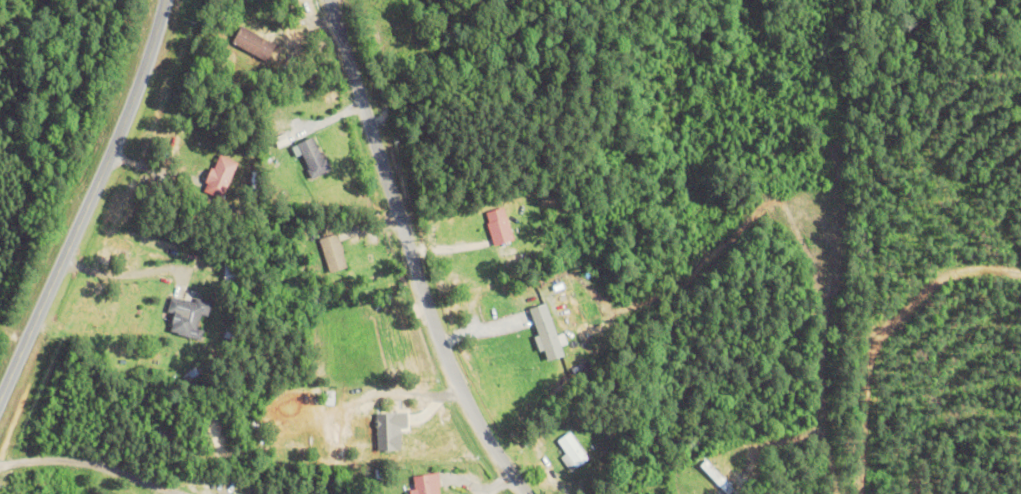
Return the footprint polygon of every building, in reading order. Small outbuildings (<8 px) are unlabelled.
[(469,8),(466,4),(456,10),(459,14),(469,8)] [(296,47),(279,31),(256,56),(273,72),(296,47)] [(309,178),(328,169),(311,136),(292,145),(309,178)] [(200,190),(221,199),(236,162),(216,154),(200,190)] [(482,209),(491,245),(511,240),(502,204),(482,209)] [(345,266),(335,231),(316,237),(327,272),(345,266)] [(208,303),(172,295),(164,332),(199,340),(202,328),(196,327),(199,314),(206,315),(208,303)] [(544,361),(561,355),(544,302),(527,308),(544,361)] [(366,455),(389,451),(383,420),(361,423),(366,455)] [(570,471),(587,458),(568,431),(556,440),(565,453),(559,457),(570,471)] [(437,471),(409,473),(410,493),(439,493),(437,471)]
